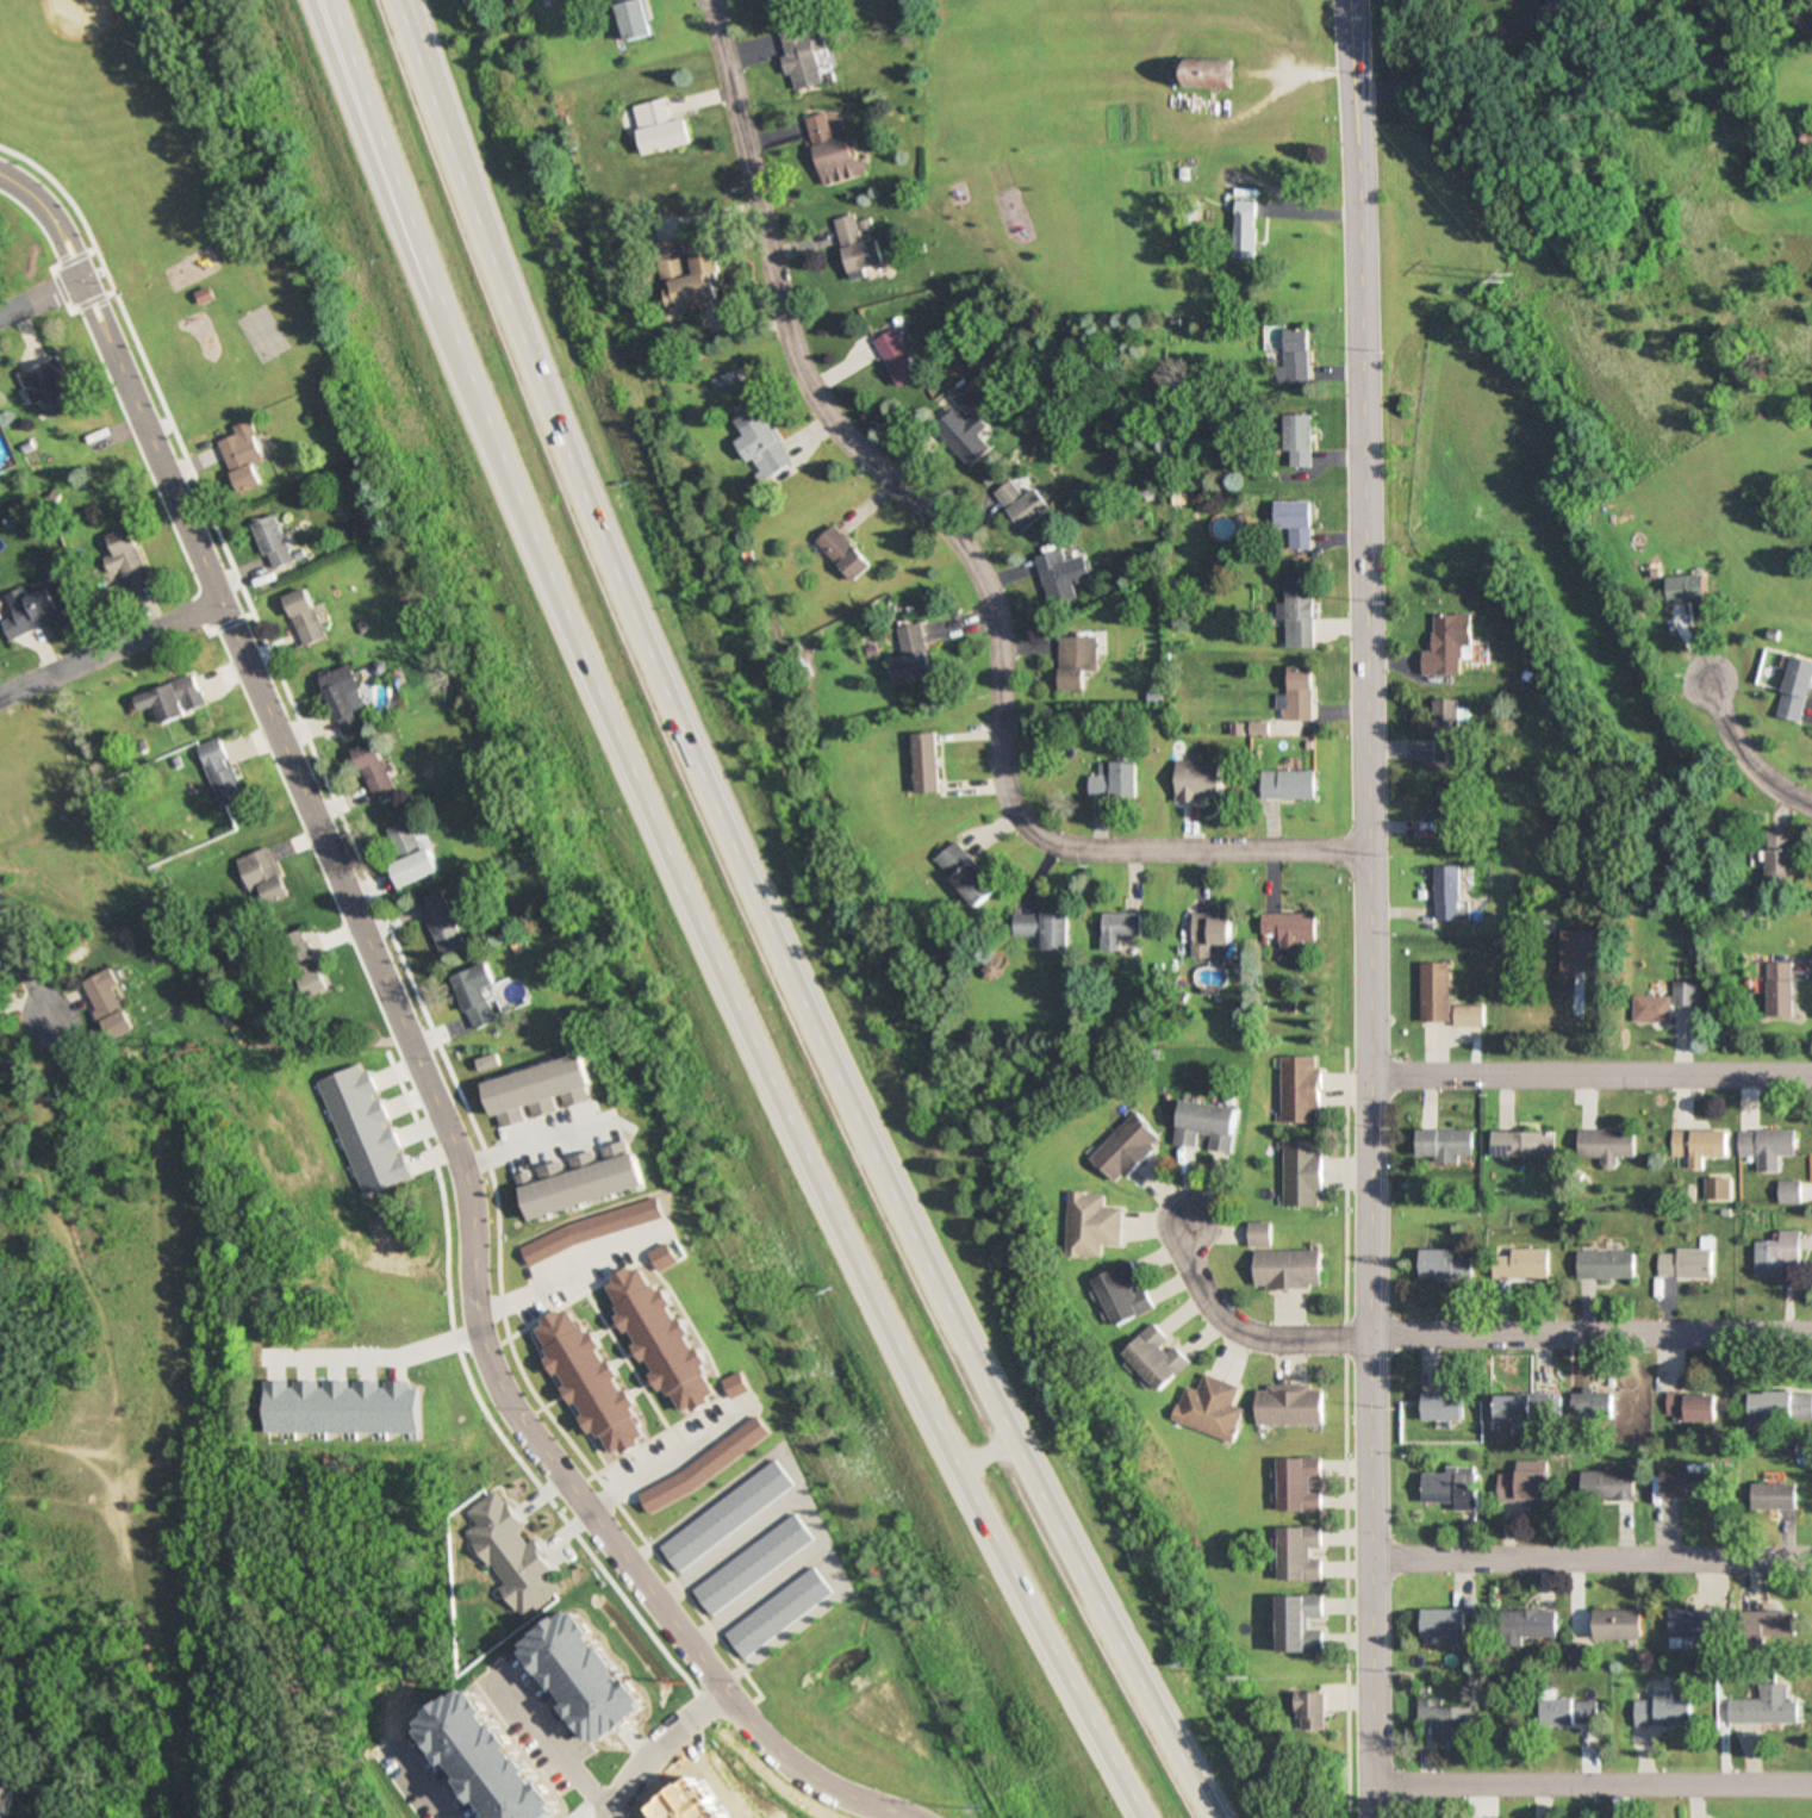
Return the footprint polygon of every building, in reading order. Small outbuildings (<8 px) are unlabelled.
[(648,0),(617,0),(627,43),(656,36),(648,0)] [(808,4),(807,0),(773,0),(775,9),(808,4)] [(825,85),(818,51),(828,49),(822,22),(781,30),(793,92),(825,85)] [(1190,88),(1242,88),(1242,61),(1190,61),(1190,88)] [(694,145),(688,118),(671,122),(666,100),(634,107),(644,156),(694,145)] [(831,139),(827,116),(809,118),(813,142),(831,139)] [(855,138),(817,145),(825,185),(862,177),(855,138)] [(1236,260),(1257,261),(1259,201),(1237,200),(1236,260)] [(835,220),(852,283),(886,273),(877,239),(864,243),(856,215),(835,220)] [(654,245),(669,313),(721,302),(715,275),(724,274),(716,238),(681,246),(680,239),(654,245)] [(232,320),(255,364),(285,349),(262,304),(232,320)] [(873,342),(901,389),(922,376),(894,330),(873,342)] [(1309,384),(1309,330),(1284,330),(1284,369),(1277,369),(1277,384),(1309,384)] [(59,359),(18,372),(29,406),(44,402),(49,417),(74,410),(59,359)] [(972,468),(992,449),(979,436),(989,426),(976,413),(987,403),(967,381),(951,397),(971,418),(962,426),(952,415),(936,430),(972,468)] [(760,407),(736,420),(745,437),(736,442),(759,483),(792,465),(760,407)] [(1311,416),(1282,416),(1282,469),(1311,469),(1311,416)] [(238,494),(260,485),(252,464),(263,459),(248,421),(231,427),(235,435),(217,443),(238,494)] [(1053,510),(1037,488),(1024,498),(1011,481),(995,493),(1024,532),(1053,510)] [(1312,503),(1276,503),(1276,552),(1312,552),(1312,503)] [(251,525),(270,571),(294,561),(274,515),(251,525)] [(854,583),(872,566),(834,526),(816,542),(854,583)] [(130,528),(106,536),(112,555),(102,558),(108,576),(119,572),(124,588),(147,580),(130,528)] [(1038,556),(1047,593),(1093,582),(1087,555),(1066,560),(1064,550),(1038,556)] [(1285,604),(1276,604),(1276,620),(1286,620),(1286,648),(1314,648),(1314,572),(1285,572),(1285,604)] [(5,595),(14,618),(3,622),(9,639),(75,613),(59,574),(5,595)] [(1667,577),(1667,603),(1704,603),(1704,577),(1667,577)] [(283,597),(303,648),(326,638),(305,588),(283,597)] [(1419,676),(1458,676),(1458,645),(1469,645),(1469,615),(1431,615),(1431,652),(1419,652),(1419,676)] [(923,624),(896,629),(902,658),(890,660),(895,685),(933,679),(923,624)] [(1060,637),(1061,692),(1086,692),(1086,673),(1098,672),(1098,637),(1060,637)] [(1794,656),(1777,717),(1801,724),(1811,686),(1811,661),(1794,656)] [(340,735),(367,727),(349,668),(322,676),(340,735)] [(1286,668),(1286,722),(1313,722),(1314,668),(1286,668)] [(153,709),(159,725),(204,709),(193,677),(134,697),(140,714),(153,709)] [(1456,763),(1456,701),(1430,701),(1430,763),(1456,763)] [(915,735),(917,794),(942,793),(940,734),(915,735)] [(197,748),(220,809),(244,800),(221,739),(197,748)] [(353,751),(372,800),(394,792),(375,743),(353,751)] [(1139,764),(1093,764),(1093,800),(1139,800),(1139,764)] [(1261,800),(1315,800),(1315,771),(1261,771),(1261,800)] [(1431,837),(1459,837),(1459,783),(1431,783),(1431,837)] [(392,856),(417,853),(414,825),(389,828),(392,856)] [(1764,830),(1764,883),(1790,883),(1790,830),(1764,830)] [(997,894),(958,841),(936,858),(975,911),(997,894)] [(288,897),(267,848),(236,862),(257,911),(288,897)] [(403,890),(442,873),(431,849),(392,867),(403,890)] [(1432,922),(1457,922),(1457,867),(1432,867),(1432,922)] [(459,906),(449,910),(443,891),(419,900),(439,956),(465,947),(457,925),(464,922),(459,906)] [(1104,914),(1104,953),(1124,953),(1124,942),(1143,942),(1143,914),(1104,914)] [(1316,943),(1316,915),(1263,914),(1263,940),(1280,940),(1280,952),(1299,952),(1299,942),(1316,943)] [(1042,951),(1069,951),(1069,915),(1014,915),(1014,937),(1042,937),(1042,951)] [(1234,916),(1192,915),(1192,960),(1211,960),(1211,947),(1234,947),(1234,916)] [(304,931),(283,937),(296,981),(317,975),(304,931)] [(1765,1018),(1791,1018),(1790,963),(1764,963),(1765,1018)] [(474,1031),(497,1022),(484,989),(496,985),(488,964),(454,977),(474,1031)] [(1417,1024),(1480,1025),(1480,1005),(1447,1005),(1447,964),(1417,964),(1417,1024)] [(83,982),(112,1042),(134,1031),(113,987),(119,985),(111,969),(83,982)] [(1630,1024),(1669,1025),(1670,1007),(1695,1007),(1696,984),(1671,983),(1670,998),(1631,997),(1630,1024)] [(1280,1122),(1319,1122),(1319,1057),(1280,1057),(1280,1122)] [(1209,1149),(1234,1153),(1241,1107),(1183,1098),(1177,1144),(1197,1147),(1199,1133),(1211,1135),(1209,1149)] [(1163,1139),(1135,1112),(1091,1157),(1120,1185),(1163,1139)] [(1431,1163),(1459,1163),(1459,1158),(1471,1158),(1471,1131),(1416,1131),(1416,1156),(1431,1156),(1431,1163)] [(1635,1157),(1635,1131),(1579,1131),(1579,1157),(1600,1157),(1600,1168),(1617,1168),(1617,1157),(1635,1157)] [(1726,1131),(1669,1131),(1669,1157),(1688,1157),(1688,1168),(1703,1168),(1703,1157),(1726,1157),(1726,1131)] [(1736,1156),(1756,1156),(1756,1171),(1776,1171),(1776,1154),(1793,1154),(1794,1131),(1736,1131),(1736,1156)] [(1552,1133),(1492,1133),(1492,1156),(1552,1156),(1552,1133)] [(1282,1140),(1282,1206),(1320,1206),(1320,1140),(1282,1140)] [(1730,1177),(1703,1177),(1703,1200),(1730,1200),(1730,1177)] [(1798,1199),(1793,1180),(1776,1184),(1781,1203),(1798,1199)] [(1068,1192),(1066,1256),(1102,1257),(1102,1246),(1121,1246),(1122,1208),(1104,1207),(1104,1194),(1068,1192)] [(1269,1223),(1250,1223),(1250,1245),(1269,1245),(1269,1223)] [(1799,1231),(1770,1230),(1770,1241),(1752,1241),(1751,1277),(1779,1277),(1779,1264),(1798,1264),(1799,1231)] [(1659,1277),(1713,1277),(1713,1249),(1659,1249),(1659,1277)] [(1256,1251),(1256,1289),(1323,1288),(1322,1250),(1256,1251)] [(1471,1277),(1471,1250),(1419,1250),(1419,1277),(1471,1277)] [(1549,1279),(1549,1250),(1497,1250),(1497,1279),(1549,1279)] [(1637,1251),(1579,1251),(1579,1279),(1637,1278),(1637,1251)] [(1115,1326),(1155,1308),(1144,1283),(1142,1284),(1132,1260),(1093,1278),(1115,1326)] [(1161,1391),(1191,1361),(1153,1323),(1123,1353),(1161,1391)] [(1233,1440),(1243,1408),(1233,1405),(1240,1385),(1204,1374),(1199,1390),(1184,1385),(1173,1421),(1233,1440)] [(1257,1386),(1257,1425),(1323,1425),(1323,1386),(1257,1386)] [(1584,1420),(1613,1417),(1611,1390),(1582,1393),(1584,1420)] [(1811,1421),(1811,1391),(1749,1391),(1749,1421),(1811,1421)] [(1465,1420),(1465,1393),(1425,1393),(1425,1420),(1465,1420)] [(1715,1393),(1664,1393),(1664,1421),(1715,1421),(1715,1393)] [(1500,1395),(1500,1422),(1549,1422),(1549,1395),(1500,1395)] [(1280,1457),(1280,1511),(1322,1511),(1322,1457),(1280,1457)] [(1497,1474),(1498,1501),(1550,1500),(1549,1462),(1516,1462),(1516,1473),(1497,1474)] [(1665,1498),(1716,1498),(1716,1468),(1692,1468),(1692,1472),(1665,1472),(1665,1498)] [(1458,1502),(1458,1510),(1479,1510),(1479,1469),(1423,1469),(1423,1502),(1458,1502)] [(1633,1471),(1579,1471),(1579,1501),(1633,1501),(1633,1471)] [(1799,1484),(1755,1484),(1755,1510),(1799,1510),(1799,1484)] [(1280,1526),(1280,1581),(1323,1581),(1323,1557),(1314,1557),(1314,1549),(1322,1549),(1322,1526),(1280,1526)] [(1281,1653),(1324,1653),(1324,1629),(1310,1629),(1310,1618),(1324,1618),(1324,1595),(1281,1595),(1281,1653)] [(1423,1609),(1423,1637),(1468,1637),(1468,1609),(1423,1609)] [(1556,1637),(1556,1609),(1506,1609),(1506,1645),(1520,1645),(1520,1637),(1556,1637)] [(1645,1640),(1645,1610),(1597,1610),(1597,1640),(1645,1640)] [(1672,1610),(1672,1637),(1719,1637),(1719,1610),(1672,1610)] [(1799,1611),(1751,1611),(1751,1637),(1799,1637),(1799,1611)] [(1729,1723),(1800,1723),(1800,1698),(1790,1698),(1790,1683),(1761,1683),(1761,1699),(1729,1699),(1729,1723)] [(1329,1693),(1300,1693),(1300,1731),(1329,1731),(1329,1693)] [(1637,1727),(1696,1725),(1695,1698),(1676,1698),(1676,1694),(1655,1694),(1655,1700),(1636,1700),(1637,1727)] [(1599,1698),(1546,1697),(1546,1724),(1598,1725),(1599,1698)] [(1439,1735),(1476,1735),(1476,1707),(1444,1707),(1444,1698),(1419,1698),(1419,1720),(1439,1720),(1439,1735)] [(15,1774),(0,1772),(0,1814),(9,1815),(15,1774)]
